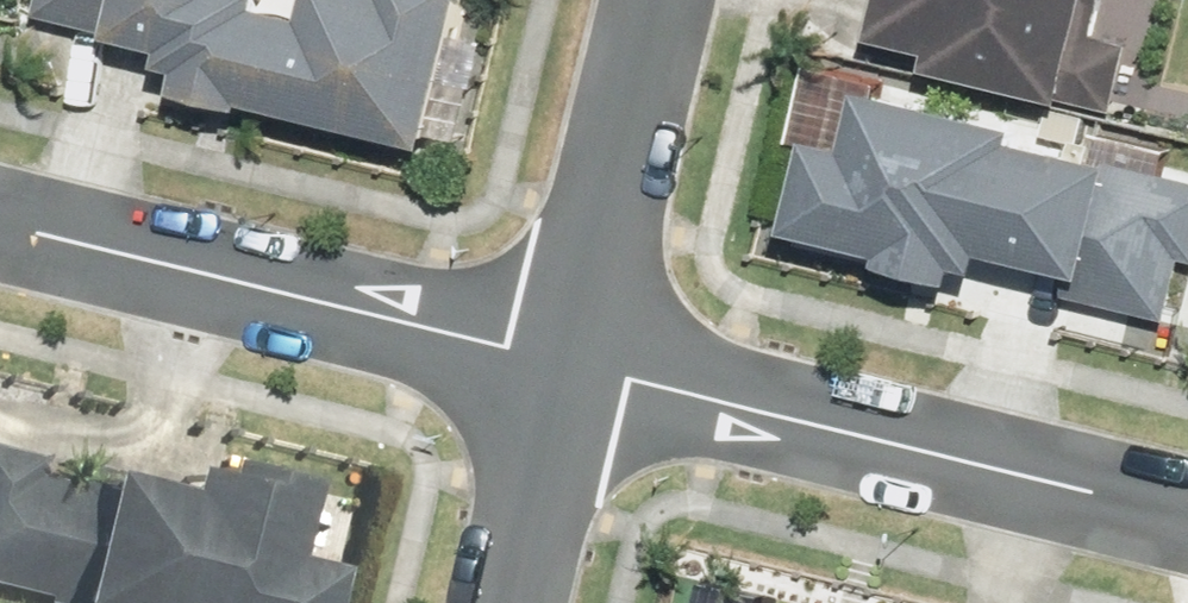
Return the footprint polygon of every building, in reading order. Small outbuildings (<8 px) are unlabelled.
[(437,157),(477,0),(320,0),(314,22),(272,12),(275,0),(45,0),(40,21),(122,41),(120,47),(175,61),(171,75),(191,79),(185,101),(256,119),(258,112),(437,157)] [(1075,112),(1102,0),(880,0),(867,56),(924,70),(927,59),(939,62),(935,78),(1075,112)] [(1169,324),(1183,262),(1187,263),(1187,185),(1027,149),(1030,136),(868,101),(856,157),(819,149),(798,242),(893,264),(891,277),(966,294),(970,277),(993,282),(996,265),(1077,282),(1072,303),(1169,324)] [(327,581),(279,569),(298,496),(210,474),(208,485),(176,477),(171,494),(76,470),(70,493),(31,483),(36,465),(0,456),(0,595),(31,602),(321,602),(327,581)]
